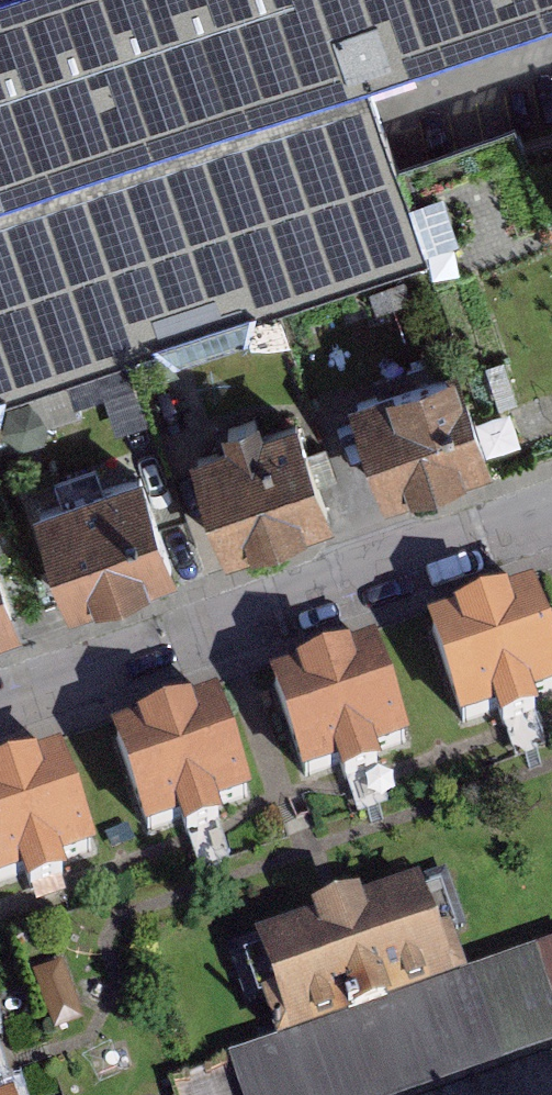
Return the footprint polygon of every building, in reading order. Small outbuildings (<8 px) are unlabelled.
[(427,259),(372,72),(346,0),(0,0),(0,402),(427,259)] [(372,72),(551,17),(551,0),(346,0),(372,72)] [(515,349),(378,394),(410,492),(548,447),(515,349)] [(330,510),(293,407),(196,441),(233,544),(330,510)] [(36,497),(72,602),(172,568),(137,463),(36,497)] [(16,615),(0,566),(0,620),(16,615)] [(444,629),(481,741),(551,717),(551,593),(444,629)] [(406,635),(292,673),(332,791),(445,753),(406,635)] [(267,683),(129,731),(172,854),(310,806),(268,684),(267,683)] [(0,771),(0,847),(16,896),(136,858),(98,740),(0,771)] [(470,877),(269,931),(245,938),(273,1041),(499,980),(470,877)] [(24,1073),(0,1004),(0,1081),(24,1073)] [(0,1081),(0,1094),(31,1094),(24,1073),(0,1081)]
